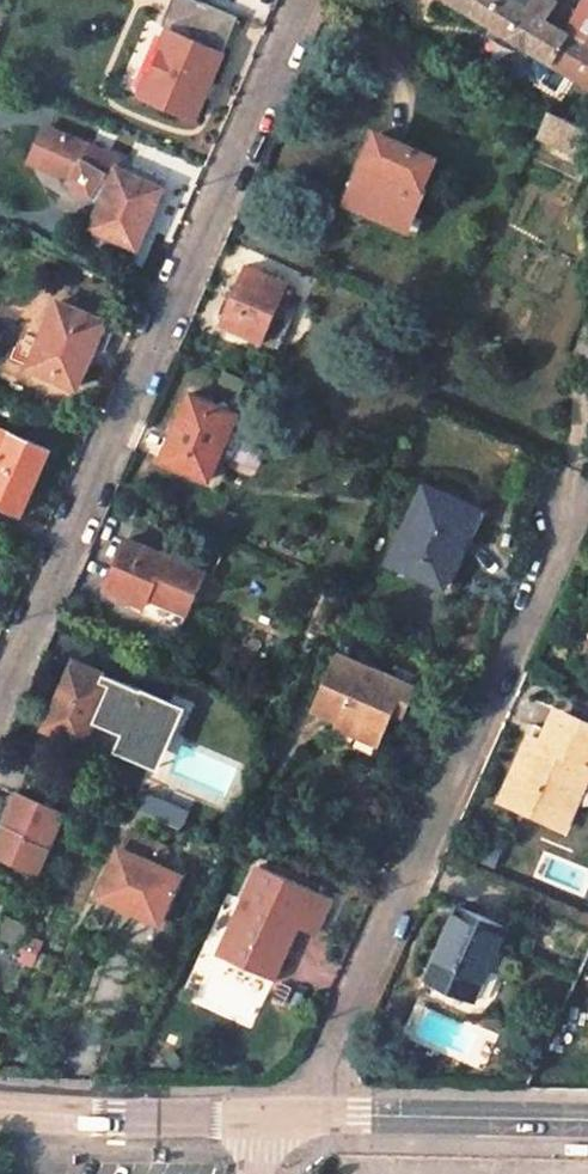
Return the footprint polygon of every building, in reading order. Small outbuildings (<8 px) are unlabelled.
[(170,18),(229,35),(234,19),(200,9),(203,1),(199,0),(176,0),(170,18)] [(511,0),(445,0),(587,88),(587,0),(586,0),(578,13),(558,1),(556,0),(524,0),(520,6),(511,0)] [(191,113),(217,54),(190,42),(194,34),(166,22),(134,97),(161,110),(166,102),(191,113)] [(535,136),(582,159),(587,145),(587,130),(546,111),(535,136)] [(47,123),(44,122),(29,156),(37,160),(43,147),(38,144),(47,123)] [(114,166),(117,158),(88,145),(90,142),(47,123),(38,144),(43,147),(37,160),(66,173),(63,179),(88,195),(95,191),(102,194),(87,226),(134,246),(159,187),(114,166)] [(432,158),(375,133),(362,162),(366,163),(350,201),(403,224),(432,158)] [(282,282),(243,264),(217,323),(257,342),(282,282)] [(73,386),(103,320),(54,298),(25,363),(73,386)] [(205,478),(234,412),(186,391),(158,456),(205,478)] [(7,430),(0,427),(0,502),(18,510),(46,447),(7,430)] [(446,584),(456,562),(452,562),(478,507),(426,482),(390,558),(446,584)] [(202,571),(164,554),(124,537),(100,589),(141,607),(146,595),(184,612),(202,571)] [(419,685),(335,648),(308,709),(333,720),(336,716),(382,737),(393,711),(404,717),(419,685)] [(167,702),(119,682),(116,688),(97,680),(100,674),(99,673),(70,661),(41,726),(79,743),(91,718),(121,730),(118,737),(145,750),(167,702)] [(119,682),(100,674),(97,680),(116,688),(119,682)] [(154,767),(181,708),(167,702),(145,750),(118,737),(113,748),(154,767)] [(587,762),(587,719),(564,708),(549,741),(530,732),(502,796),(557,820),(584,760),(587,762)] [(378,746),(382,737),(336,716),(333,720),(331,726),(378,746)] [(584,760),(557,820),(569,825),(587,783),(587,762),(584,760)] [(36,840),(49,846),(65,811),(18,790),(0,831),(0,854),(25,865),(36,840)] [(181,827),(188,810),(147,793),(140,810),(181,827)] [(121,847),(159,864),(167,846),(129,829),(121,847)] [(36,840),(25,865),(38,871),(49,846),(36,840)] [(158,921),(180,873),(159,864),(121,847),(98,894),(158,921)] [(268,970),(284,935),(292,938),(300,920),(319,929),(334,895),(259,861),(220,948),(268,970)] [(459,905),(427,977),(476,999),(508,927),(459,905)] [(292,938),(284,935),(268,970),(276,975),(292,938)]
